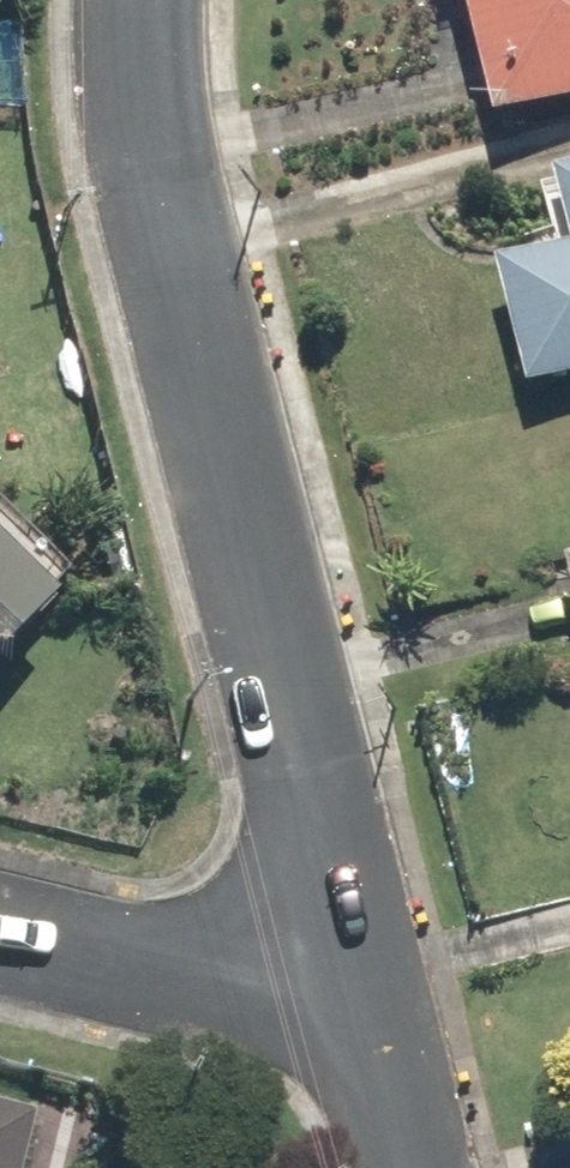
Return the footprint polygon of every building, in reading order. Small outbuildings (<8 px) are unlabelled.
[(494,120),(569,103),(569,0),(467,0),(494,120)] [(525,389),(569,378),(569,169),(552,173),(569,243),(493,262),(525,389)] [(46,612),(0,568),(0,658),(46,612)] [(30,1115),(0,1108),(0,1167),(17,1167),(30,1115)]
